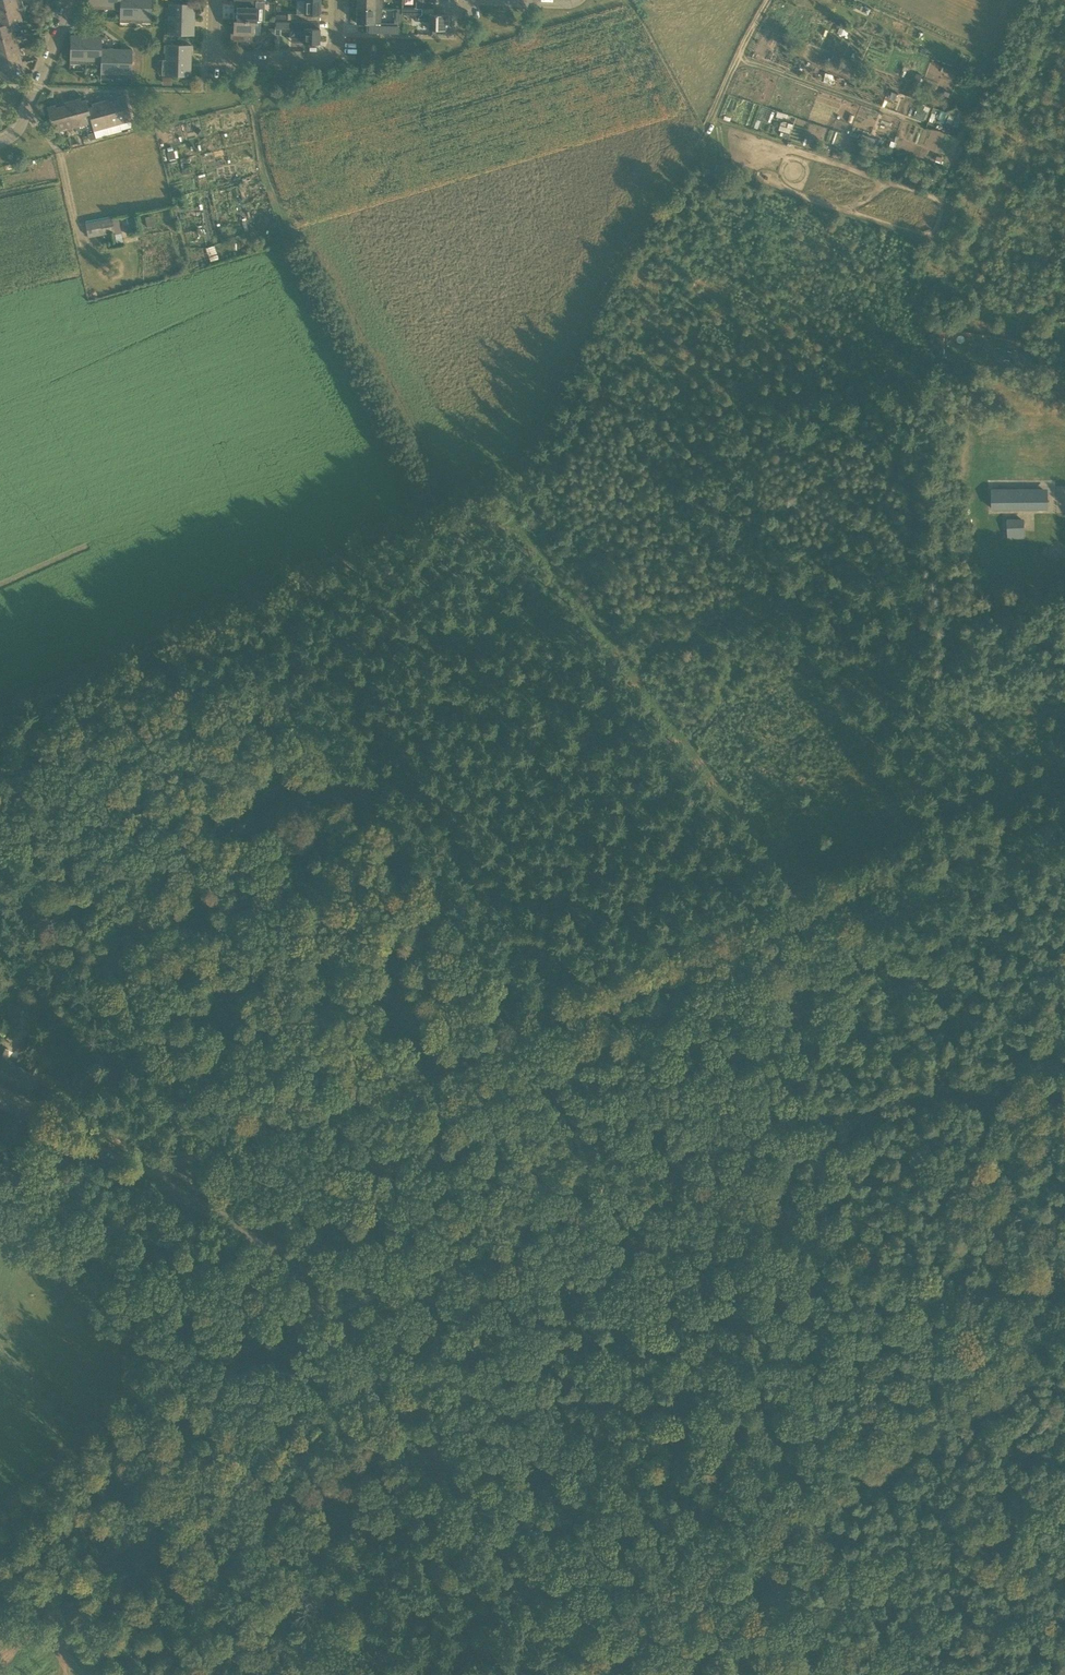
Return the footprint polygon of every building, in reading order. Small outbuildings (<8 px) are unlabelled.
[(23,7),(22,0),(0,0),(0,12),(23,7)] [(89,8),(105,9),(105,0),(90,0),(89,8)] [(121,0),(105,0),(105,9),(120,9),(121,9),(121,0)] [(121,9),(120,9),(120,19),(135,19),(136,19),(136,0),(121,0),(121,9)] [(152,0),(136,0),(136,19),(135,19),(135,22),(151,23),(152,0)] [(234,20),(257,21),(257,7),(256,7),(256,0),(246,0),(234,0),(234,10),(237,10),(237,20),(234,20)] [(288,14),(288,20),(296,20),(296,21),(309,21),(309,14),(320,14),(320,0),(305,0),(304,14),(288,13),(288,14)] [(194,19),(194,15),(195,4),(169,3),(169,19),(194,19)] [(17,22),(26,20),(23,7),(0,12),(0,26),(13,23),(17,22)] [(367,23),(367,33),(401,34),(401,9),(394,8),(393,16),(395,16),(394,23),(381,23),(381,8),(375,8),(357,7),(357,22),(356,22),(356,23),(367,23)] [(434,14),(434,8),(416,7),(415,20),(429,21),(429,29),(447,29),(447,15),(447,14),(434,14)] [(194,35),(194,29),(194,19),(169,19),(168,34),(194,35)] [(257,21),(234,20),(233,33),(231,33),(231,41),(253,41),(253,34),(254,34),(254,21),(257,21)] [(317,21),(309,21),(296,21),(296,20),(288,20),(275,20),(275,25),(291,25),(291,35),(304,35),(304,43),(319,43),(320,28),(317,28),(317,21)] [(20,34),(17,22),(13,23),(0,26),(0,39),(20,34)] [(20,34),(0,39),(0,53),(19,48),(23,47),(20,34)] [(86,61),(86,35),(71,35),(70,63),(85,64),(85,61),(86,61)] [(101,64),(102,48),(102,36),(86,35),(86,61),(85,61),(85,64),(101,64)] [(191,60),(191,45),(166,44),(166,59),(166,60),(191,60)] [(22,61),(19,48),(0,53),(0,66),(22,61)] [(116,74),(117,49),(102,48),(101,64),(101,74),(116,74)] [(132,74),(133,49),(117,49),(116,74),(132,74)] [(190,76),(191,70),(191,60),(166,60),(166,59),(162,59),(162,75),(190,76)] [(22,61),(0,66),(0,75),(1,75),(2,80),(29,73),(26,60),(22,61)] [(132,120),(126,94),(117,97),(118,100),(113,101),(120,123),(128,121),(129,125),(133,124),(132,120)] [(81,98),(73,100),(80,130),(93,127),(92,122),(88,108),(86,99),(82,101),(81,98)] [(120,123),(113,101),(109,102),(108,99),(100,101),(107,127),(108,132),(112,131),(111,126),(120,123)] [(65,105),(61,106),(68,133),(80,130),(73,100),(64,102),(65,105)] [(94,130),(107,127),(100,101),(92,104),(93,106),(88,108),(92,122),(93,127),(94,130)] [(55,137),(68,133),(61,106),(56,107),(55,105),(47,107),(55,137)] [(958,125),(964,110),(957,108),(954,116),(946,113),(943,120),(958,125)] [(962,124),(958,136),(925,126),(920,143),(960,155),(968,126),(962,124)] [(145,217),(147,227),(155,226),(153,215),(145,217)] [(116,241),(122,241),(119,216),(113,217),(116,241)] [(125,218),(128,229),(135,227),(132,216),(125,218)] [(113,221),(86,226),(88,236),(115,231),(113,221)] [(1056,484),(1056,495),(1064,496),(1064,485),(1056,484)] [(992,491),(992,509),(1048,508),(1048,493),(1045,493),(1045,490),(1033,490),(1033,489),(1018,489),(1018,490),(992,491)] [(983,509),(983,495),(971,495),(971,509),(983,509)] [(1008,521),(1008,539),(1025,538),(1024,521),(1008,521)]
